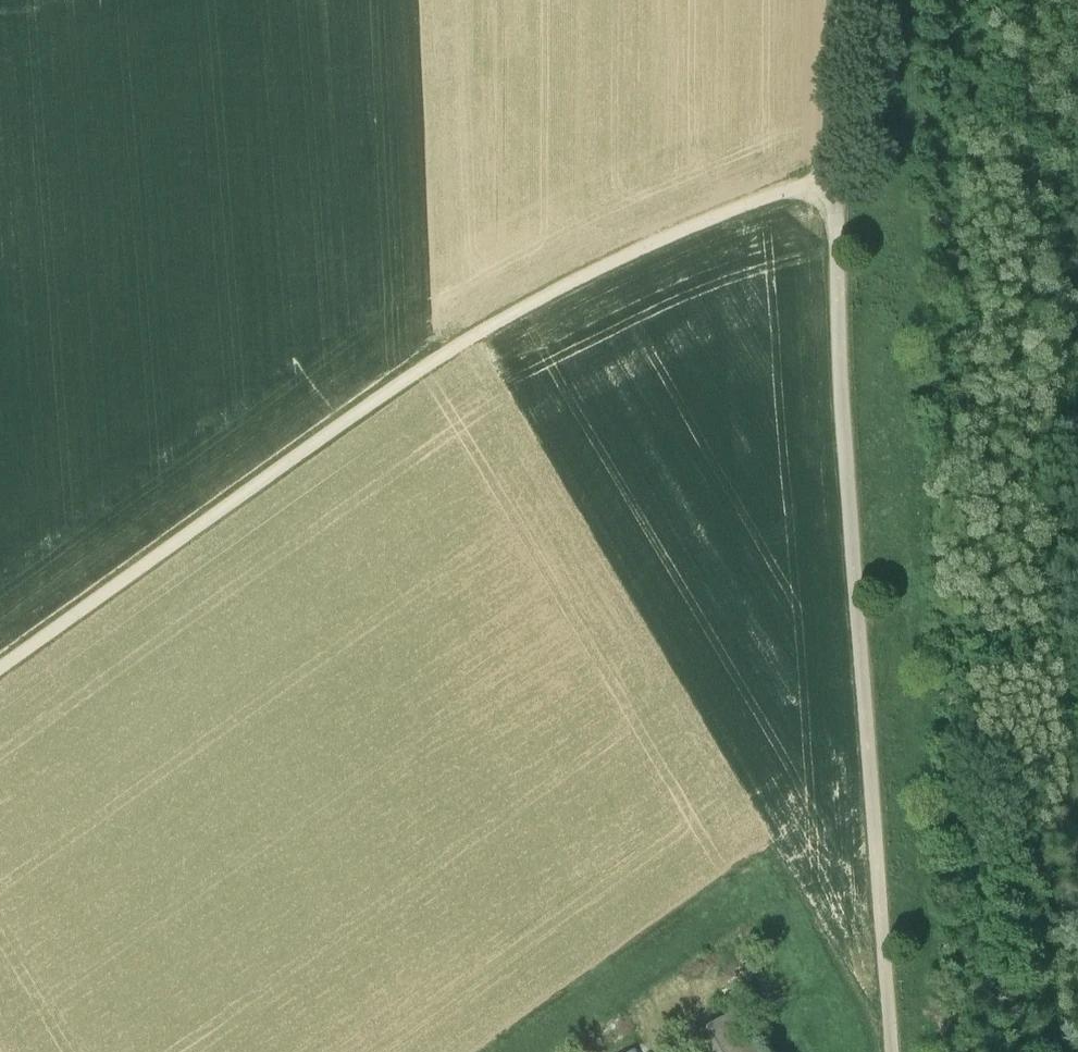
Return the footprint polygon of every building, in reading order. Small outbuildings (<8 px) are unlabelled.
[(679,1041),(686,1051),(759,1051),(733,1008),(679,1041)]
